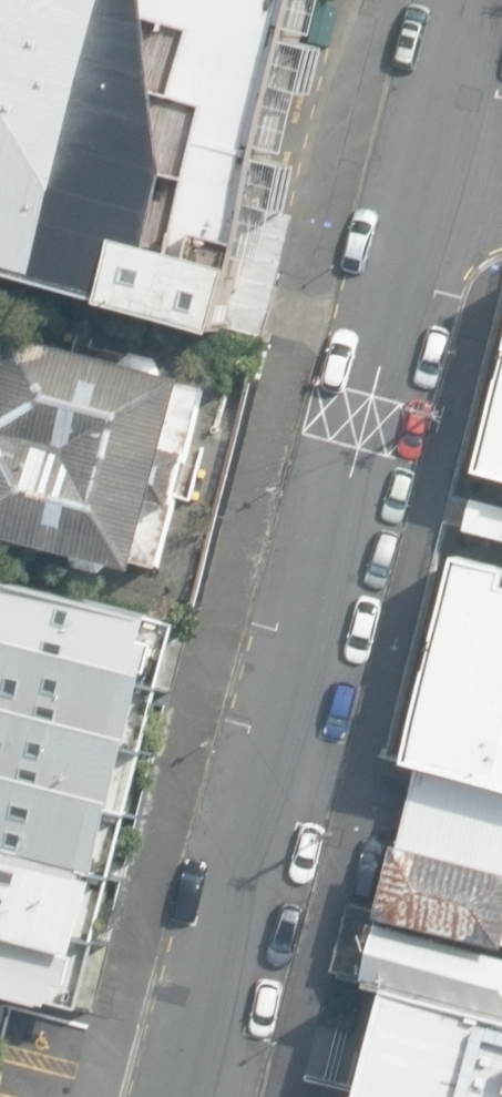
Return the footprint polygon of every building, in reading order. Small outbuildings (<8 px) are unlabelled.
[(242,335),(326,0),(0,0),(0,267),(242,335)] [(197,374),(24,331),(4,412),(0,411),(0,530),(150,567),(166,504),(186,509),(200,454),(179,448),(197,374)] [(482,459),(501,465),(501,381),(482,459)] [(458,558),(407,760),(501,784),(501,568),(458,558)] [(15,579),(7,614),(0,612),(0,982),(80,1002),(177,620),(15,579)] [(419,772),(381,918),(501,950),(501,794),(419,772)] [(381,918),(366,972),(501,1006),(501,950),(381,918)] [(377,984),(348,1096),(501,1096),(501,1016),(377,984)]
